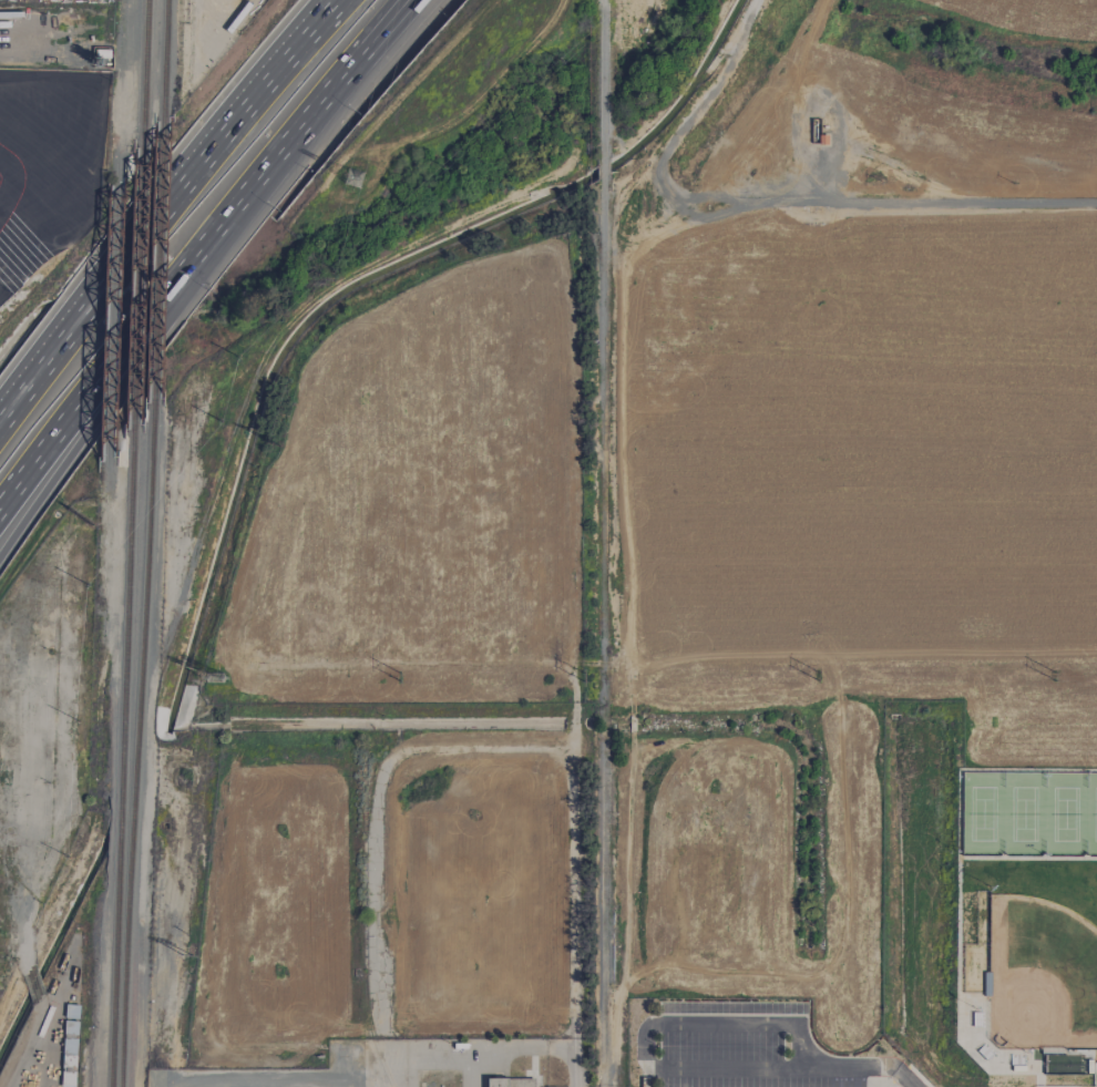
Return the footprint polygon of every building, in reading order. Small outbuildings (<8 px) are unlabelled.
[(77,1005),(63,1005),(62,1086),(76,1086),(77,1005)] [(486,1086),(533,1086),(533,1078),(486,1079),(486,1086)]
